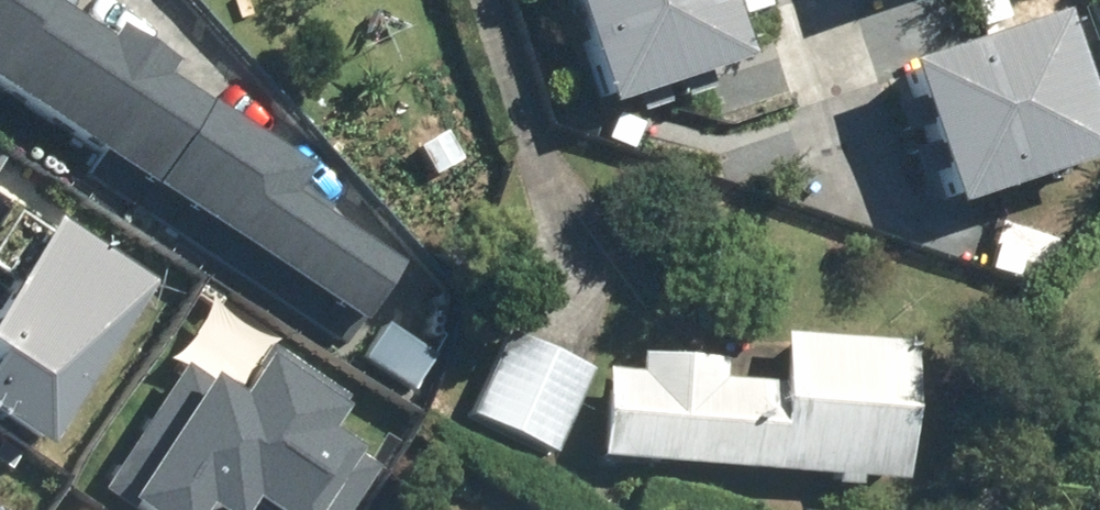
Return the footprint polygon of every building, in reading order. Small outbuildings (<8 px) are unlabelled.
[(354,335),(394,275),(279,200),(293,178),(41,11),(48,0),(0,0),(0,102),(354,335)] [(595,115),(736,68),(713,0),(557,0),(595,115)] [(892,74),(938,215),(1096,164),(1049,22),(892,74)] [(38,456),(145,295),(45,230),(0,298),(0,431),(38,456)] [(502,326),(461,411),(545,451),(585,366),(502,326)] [(599,370),(593,459),(901,480),(910,343),(780,334),(777,382),(715,378),(717,360),(633,354),(632,372),(599,370)] [(92,496),(114,509),(194,509),(212,483),(253,509),(327,509),(349,477),(315,455),(345,409),(262,354),(233,397),(180,363),(92,496)]
